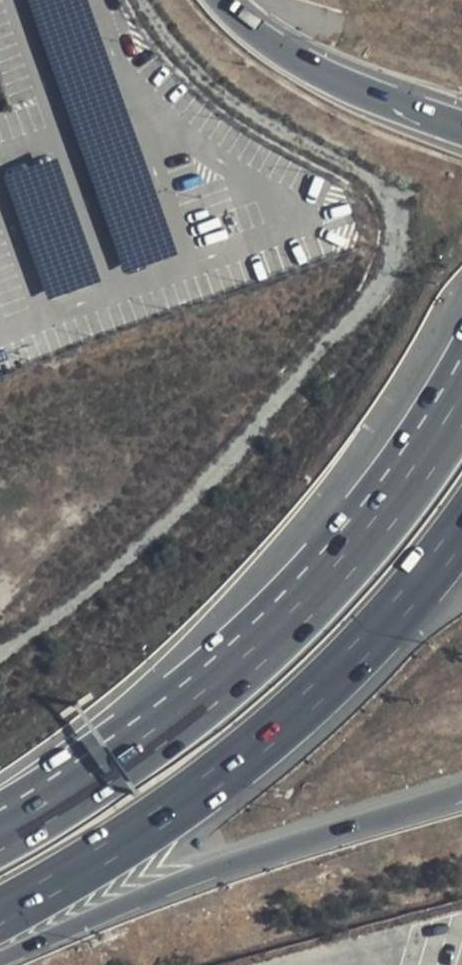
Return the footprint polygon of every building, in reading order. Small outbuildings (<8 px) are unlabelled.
[(8,171),(48,297),(102,280),(62,154),(8,171)]
